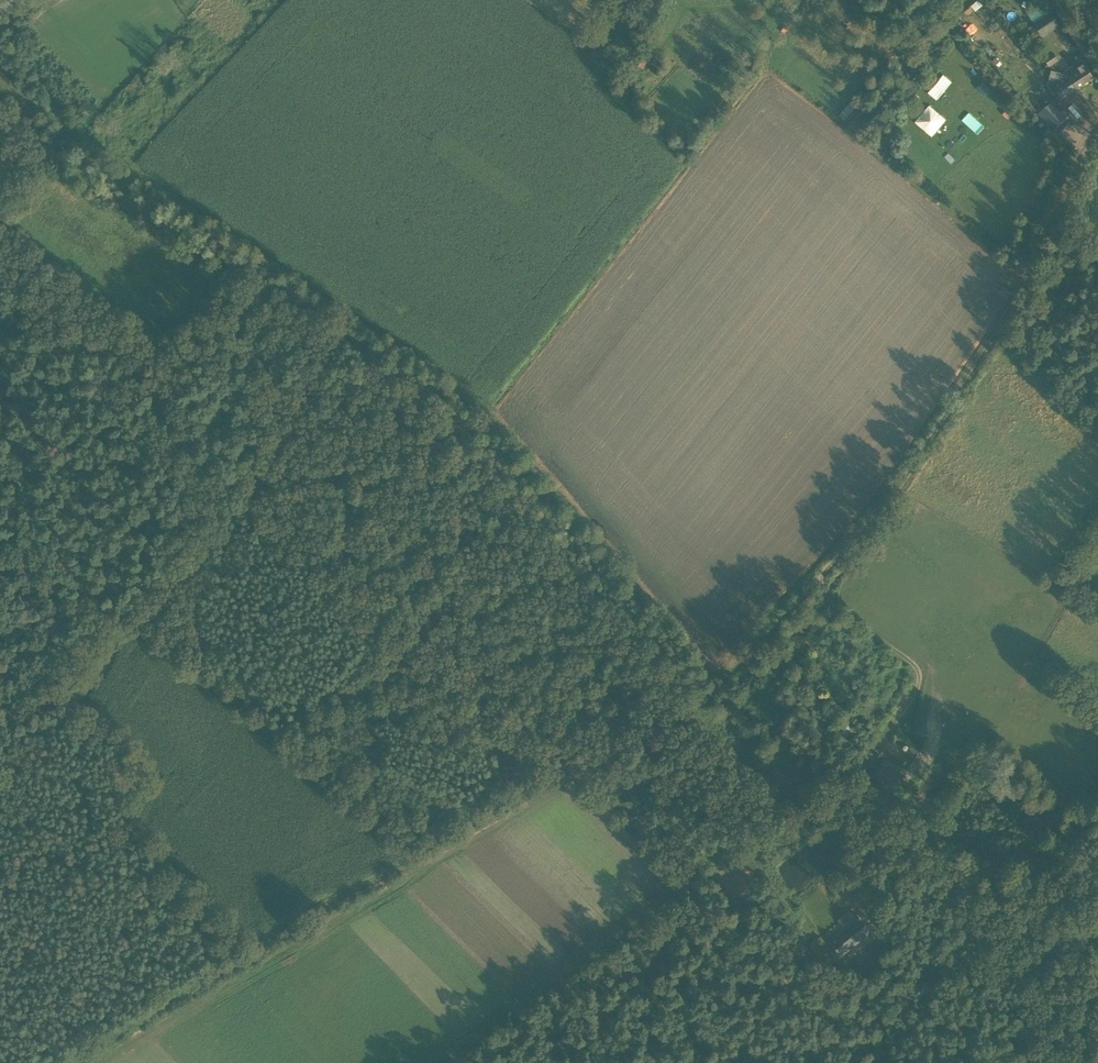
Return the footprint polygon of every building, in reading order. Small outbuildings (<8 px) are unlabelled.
[(1050,13),(1047,15),(1040,4),(1027,13),(1034,24),(1028,28),(1036,40),(1058,25),(1050,13)] [(1048,66),(1058,60),(1053,52),(1043,58),(1048,66)] [(1082,60),(1061,73),(1066,80),(1065,80),(1068,84),(1071,81),(1072,82),(1073,81),(1077,88),(1093,77),(1082,60)] [(935,95),(948,82),(937,73),(925,86),(935,95)] [(1062,98),(1077,88),(1073,81),(1072,82),(1071,81),(1068,84),(1065,80),(1066,80),(1061,73),(1050,80),(1050,81),(1046,83),(1052,92),(1056,89),(1062,98)] [(976,88),(983,96),(990,88),(983,81),(976,88)] [(845,120),(860,102),(853,96),(839,115),(845,120)] [(1063,110),(1061,111),(1050,100),(1037,113),(1053,129),(1066,117),(1066,116),(1067,115),(1063,110)] [(876,774),(895,787),(905,771),(900,768),(899,771),(888,764),(890,762),(886,759),(876,774)] [(1075,863),(1068,854),(1061,861),(1068,869),(1075,863)] [(849,926),(827,945),(826,945),(837,958),(859,940),(858,940),(869,931),(852,911),(843,918),(849,926)]
